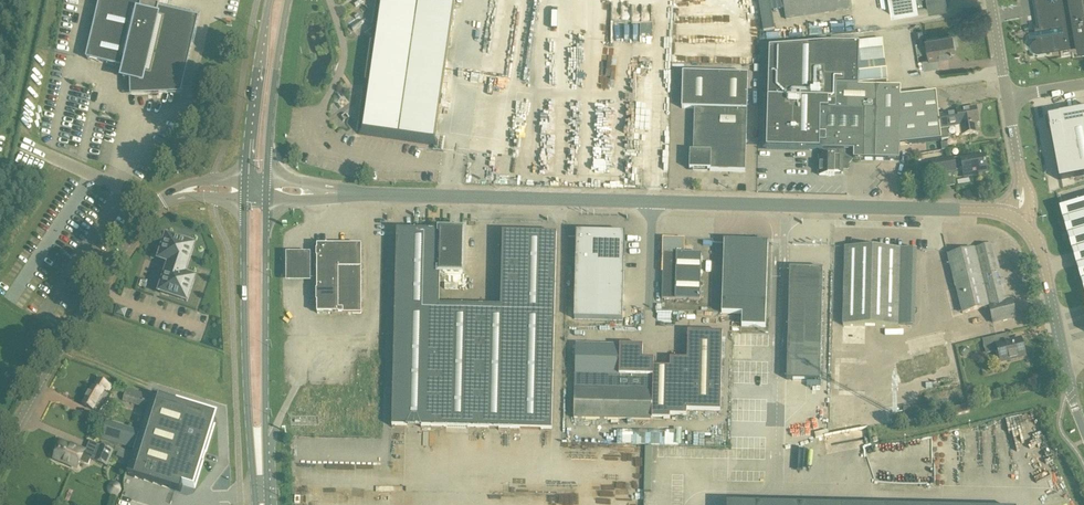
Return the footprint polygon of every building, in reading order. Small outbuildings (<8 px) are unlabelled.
[(181,94),(199,18),(159,9),(160,5),(142,1),(141,6),(117,0),(100,0),(87,60),(122,68),(120,79),(130,81),(131,97),(150,96),(150,100),(162,99),(162,95),(181,94)] [(454,2),(442,0),(380,0),(360,135),(433,146),(454,2)] [(852,10),(850,0),(783,0),(787,21),(852,10)] [(891,16),(918,12),(917,7),(927,5),(926,0),(889,0),(891,16)] [(928,9),(947,5),(947,3),(946,0),(926,0),(927,5),(928,8),(928,9)] [(1039,25),(1034,26),(1036,37),(1035,38),(1034,38),(1033,38),(1032,39),(1032,40),(1031,41),(1031,42),(1030,43),(1030,44),(1030,45),(1030,46),(1030,47),(1031,48),(1032,49),(1033,50),(1033,51),(1034,51),(1035,51),(1036,52),(1038,52),(1076,45),(1077,51),(1083,50),(1083,0),(1035,0),(1039,25)] [(824,23),(801,28),(803,36),(826,32),(824,23)] [(704,47),(712,47),(712,35),(704,35),(704,47)] [(922,60),(924,69),(938,67),(937,59),(952,56),(951,50),(955,49),(952,35),(926,39),(929,59),(922,60)] [(860,58),(883,58),(883,38),(860,38),(860,58)] [(870,161),(899,162),(899,146),(942,141),(941,137),(939,116),(936,93),(901,97),(901,88),(888,87),(885,64),(859,67),(859,44),(826,44),(769,49),(767,151),(820,152),(819,177),(835,177),(835,175),(842,175),(843,159),(849,160),(849,161),(870,161)] [(748,76),(683,74),(682,110),(695,110),(694,153),(690,153),(690,171),(746,172),(748,76)] [(632,103),(633,121),(650,121),(649,85),(640,85),(640,94),(639,94),(639,103),(632,103)] [(958,113),(939,116),(941,137),(946,137),(945,130),(961,127),(962,137),(977,134),(975,118),(977,118),(976,109),(957,112),(958,113)] [(1047,117),(1059,181),(1083,176),(1083,110),(1047,117)] [(987,173),(985,157),(962,160),(962,159),(933,163),(935,175),(963,171),(964,177),(987,173)] [(1062,210),(1072,243),(1083,240),(1083,203),(1062,210)] [(822,250),(823,230),(810,230),(809,249),(822,250)] [(462,275),(463,233),(433,233),(397,232),(392,428),(552,432),(557,235),(503,234),(501,309),(439,307),(440,274),(462,275)] [(601,239),(581,238),(581,235),(578,235),(577,299),(576,320),(623,321),(625,236),(622,236),(622,239),(601,239)] [(177,241),(168,238),(160,261),(171,265),(161,294),(188,303),(196,280),(185,277),(195,247),(186,245),(187,242),(178,239),(177,241)] [(684,255),(685,240),(684,240),(684,244),(680,243),(677,243),(664,242),(662,300),(700,301),(702,256),(684,255)] [(766,329),(768,244),(749,243),(724,242),(722,315),(742,316),(742,328),(766,329)] [(1001,278),(993,246),(948,257),(962,315),(989,308),(993,324),(1016,319),(1012,302),(1006,303),(1002,287),(1005,286),(1003,277),(1001,278)] [(333,267),(334,247),(318,247),(318,315),(338,315),(338,309),(333,309),(333,267)] [(333,267),(362,268),(362,247),(334,247),(333,267)] [(915,328),(917,251),(900,250),(845,249),(843,327),(898,328),(915,328)] [(311,283),(311,254),(286,254),(286,283),(311,283)] [(823,265),(807,264),(807,270),(798,270),(790,270),(788,343),(740,342),(739,380),(820,382),(823,271),(823,267),(823,265)] [(361,315),(362,268),(333,267),(333,309),(338,309),(338,315),(361,315)] [(112,315),(117,303),(103,297),(98,309),(112,315)] [(720,413),(722,334),(688,333),(687,361),(670,360),(670,369),(661,368),(653,368),(654,360),(643,360),(643,347),(576,345),(574,420),(652,422),(652,420),(670,421),(670,417),(687,417),(687,412),(720,413)] [(1004,345),(1002,337),(983,342),(986,353),(997,350),(1001,364),(1025,358),(1021,341),(1004,345)] [(930,370),(928,356),(912,358),(914,372),(930,370)] [(910,381),(932,380),(931,372),(913,372),(912,359),(896,360),(897,380),(910,379),(910,381)] [(839,388),(857,388),(857,390),(870,390),(870,362),(839,362),(839,388)] [(84,406),(94,411),(100,414),(104,407),(106,408),(113,395),(110,394),(112,391),(111,391),(113,388),(99,381),(95,389),(94,388),(84,406)] [(731,387),(731,398),(757,400),(758,392),(766,393),(766,384),(755,383),(754,389),(731,387)] [(123,402),(147,409),(151,395),(127,388),(123,402)] [(177,403),(153,395),(128,475),(181,491),(183,484),(195,488),(215,425),(205,422),(209,411),(177,401),(177,403)] [(956,416),(970,413),(968,406),(954,409),(956,416)] [(906,423),(913,422),(910,408),(903,409),(906,423)] [(739,444),(815,435),(812,413),(737,423),(739,444)] [(134,449),(140,431),(107,421),(101,439),(134,449)] [(391,444),(401,443),(401,429),(390,430),(391,444)] [(627,442),(650,442),(650,429),(627,430),(627,442)] [(291,435),(291,448),(300,448),(301,435),(291,435)] [(107,467),(114,451),(113,451),(115,447),(103,442),(97,457),(72,447),(71,448),(62,444),(55,460),(77,469),(80,463),(89,466),(91,460),(94,461),(94,462),(107,467)] [(649,446),(649,454),(663,453),(663,445),(649,446)] [(118,447),(114,459),(126,463),(130,450),(118,447)] [(117,494),(119,487),(109,485),(107,492),(117,494)]
